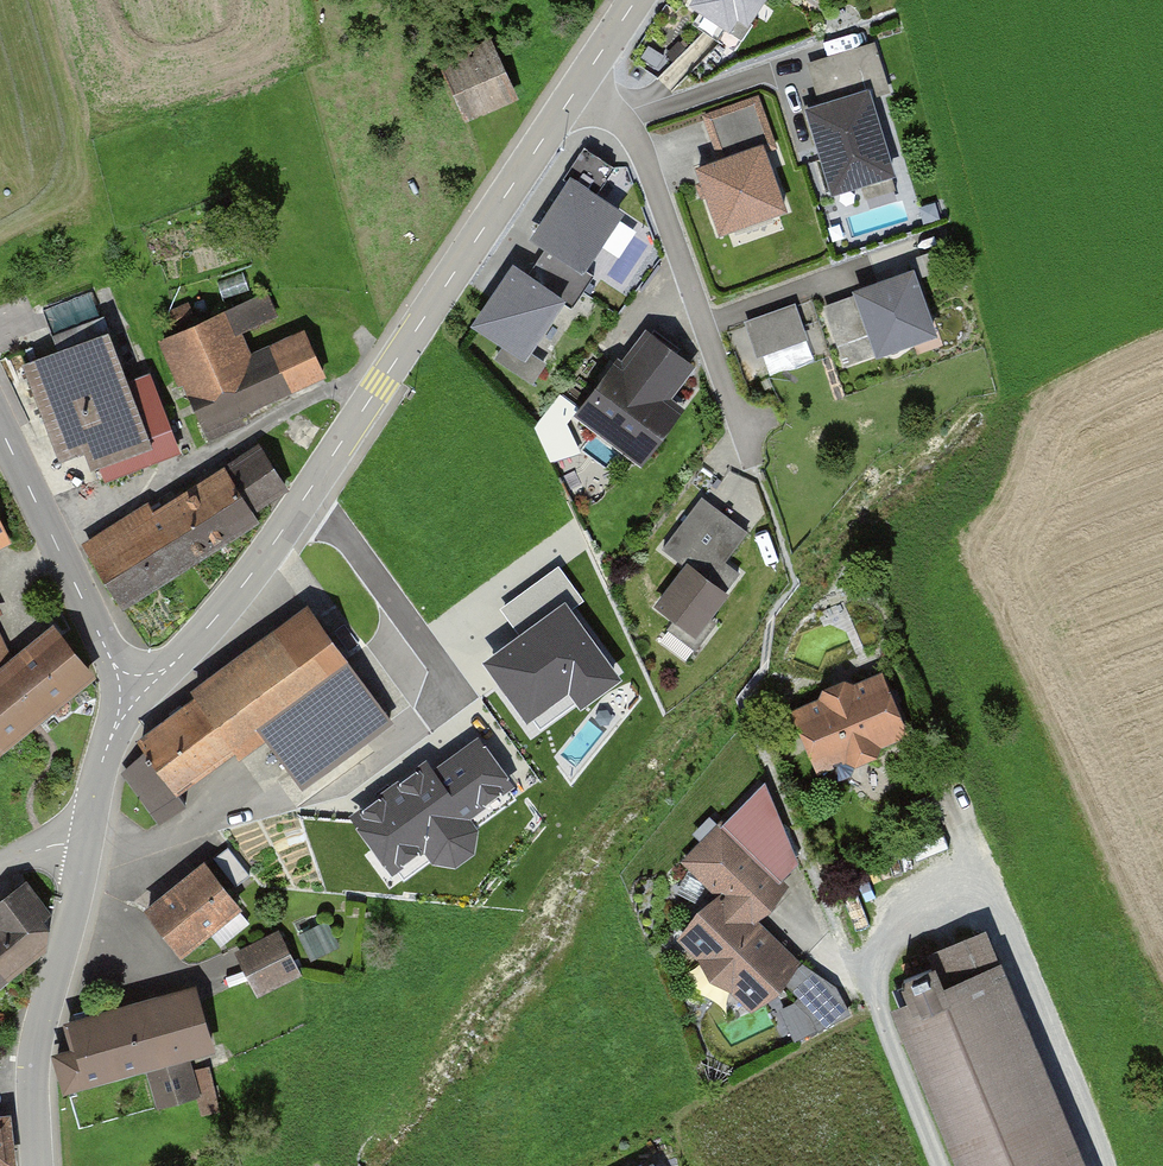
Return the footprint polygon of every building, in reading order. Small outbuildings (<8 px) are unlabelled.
[(687,20),(741,54),(774,2),(770,0),(700,0),(687,20)] [(435,62),(463,125),(519,101),(491,37),(435,62)] [(804,114),(832,206),(895,187),(868,95),(804,114)] [(755,101),(708,117),(726,166),(772,150),(755,101)] [(615,162),(585,144),(571,167),(600,185),(615,162)] [(764,155),(697,178),(721,249),(788,226),(764,155)] [(571,171),(531,232),(585,267),(625,206),(571,171)] [(876,229),(906,225),(904,208),(873,212),(876,229)] [(546,244),(533,265),(580,294),(593,273),(546,244)] [(567,289),(513,256),(475,319),(529,352),(567,289)] [(917,273),(826,310),(851,371),(942,334),(917,273)] [(810,305),(733,334),(752,383),(829,354),(810,305)] [(254,308),(162,347),(202,440),(294,401),(254,308)] [(623,355),(618,352),(572,412),(640,462),(685,402),(672,393),(698,359),(648,322),(623,355)] [(157,456),(108,330),(26,362),(75,487),(157,456)] [(262,448),(88,544),(113,589),(287,492),(262,448)] [(728,522),(685,490),(652,534),(688,561),(695,566),(728,522)] [(14,535),(0,507),(0,541),(14,535)] [(688,561),(654,602),(691,632),(725,591),(688,561)] [(503,608),(525,638),(491,662),(528,713),(569,683),(581,700),(613,677),(565,610),(580,600),(558,569),(503,608)] [(193,693),(141,735),(151,748),(129,766),(170,817),(191,800),(182,788),(232,749),(240,759),(265,739),(303,787),(396,714),(305,598),(189,688),(193,693)] [(96,670),(55,619),(12,656),(0,665),(0,748),(33,721),(96,670)] [(12,656),(0,631),(0,665),(12,656)] [(880,664),(787,705),(815,769),(908,729),(880,664)] [(425,768),(358,818),(393,865),(426,841),(438,857),(454,859),(469,848),(470,830),(459,816),(505,783),(477,745),(432,777),(425,768)] [(790,887),(725,824),(685,864),(750,927),(790,887)] [(203,868),(143,911),(181,964),(241,920),(203,868)] [(46,944),(48,922),(24,892),(0,912),(0,919),(2,922),(0,923),(0,983),(46,944)] [(719,906),(684,936),(754,1015),(788,985),(719,906)] [(329,921),(303,932),(314,958),(340,948),(329,921)] [(282,933),(235,955),(260,1008),(307,986),(282,933)] [(998,964),(894,1006),(960,1165),(1081,1165),(998,964)] [(193,990),(69,1025),(76,1050),(59,1055),(67,1084),(147,1062),(160,1107),(197,1097),(184,1051),(208,1044),(193,990)] [(10,1109),(0,1110),(0,1165),(16,1163),(10,1109)]
